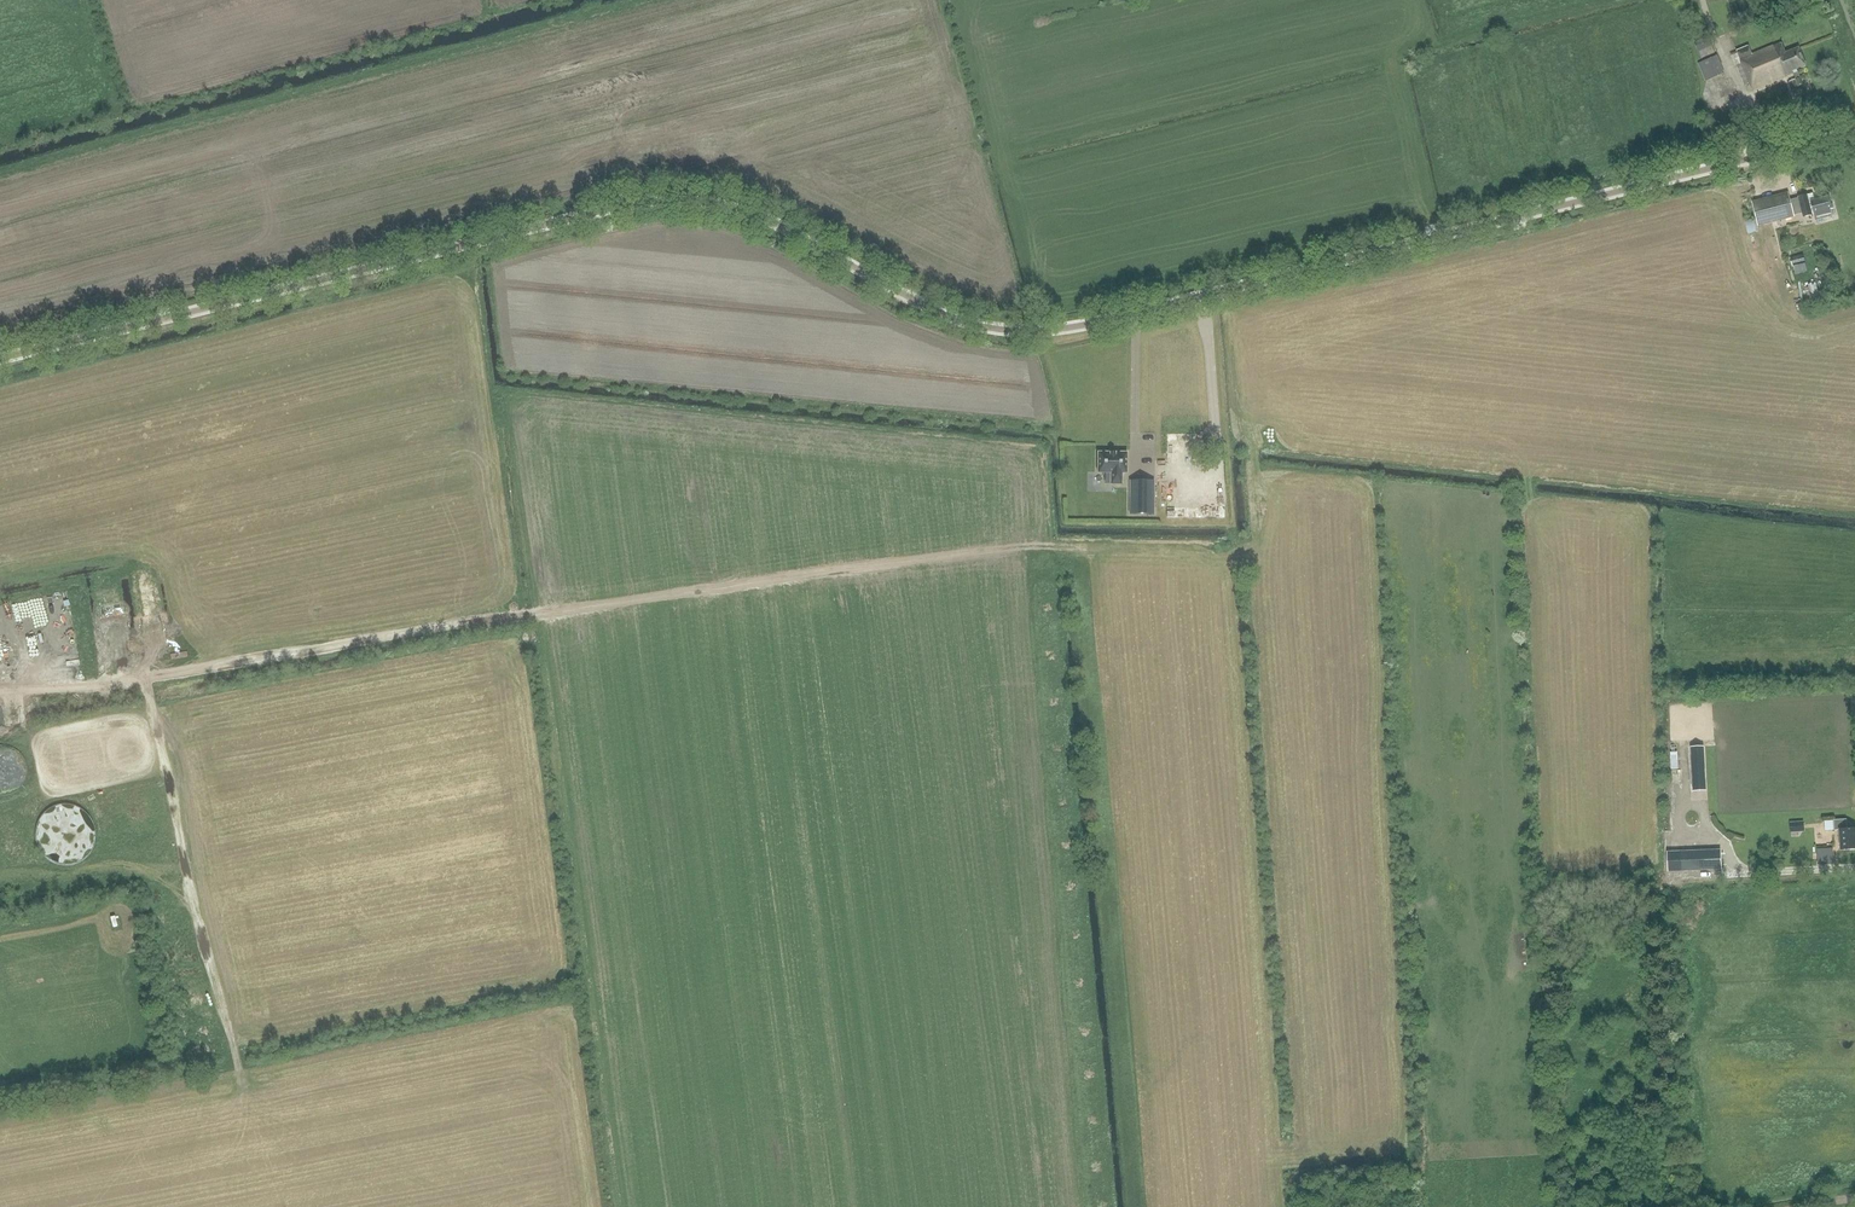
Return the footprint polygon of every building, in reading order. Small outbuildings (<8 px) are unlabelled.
[(1715,53),(1712,46),(1708,36),(1694,42),(1699,51),(1702,59),(1715,53)] [(1797,69),(1806,65),(1799,48),(1786,53),(1782,42),(1753,54),(1749,46),(1737,51),(1753,90),(1794,73),(1796,80),(1789,83),(1792,89),(1803,84),(1797,69)] [(1718,55),(1717,56),(1703,61),(1699,63),(1706,81),(1725,73),(1718,55)] [(1833,210),(1830,197),(1814,201),(1812,194),(1808,195),(1799,197),(1799,199),(1790,202),(1788,195),(1755,203),(1760,224),(1794,215),(1793,214),(1803,211),(1804,217),(1815,214),(1817,220),(1833,216),(1832,210),(1833,210)] [(1748,235),(1754,234),(1752,221),(1746,222),(1748,235)] [(1806,263),(1804,254),(1790,258),(1792,266),(1806,263)] [(1125,473),(1125,452),(1113,452),(1108,452),(1096,452),(1096,472),(1109,473),(1109,484),(1120,484),(1120,473),(1125,473)] [(1152,481),(1128,481),(1128,513),(1152,514),(1152,481)] [(1,797),(4,797),(8,796),(11,795),(14,794),(17,792),(20,790),(22,787),(24,784),(26,781),(27,778),(27,775),(28,771),(27,768),(27,764),(26,761),(24,758),(22,755),(20,753),(17,751),(14,749),(11,747),(8,746),(4,746),(1,746),(0,746),(0,796),(1,797)] [(1688,779),(1706,778),(1704,746),(1692,747),(1693,772),(1687,772),(1688,779)] [(1854,849),(1854,829),(1848,829),(1847,819),(1834,820),(1835,830),(1840,830),(1841,850),(1854,849)] [(1799,822),(1791,822),(1791,832),(1800,831),(1799,822)] [(1723,872),(1722,852),(1682,854),(1683,874),(1723,872)]
